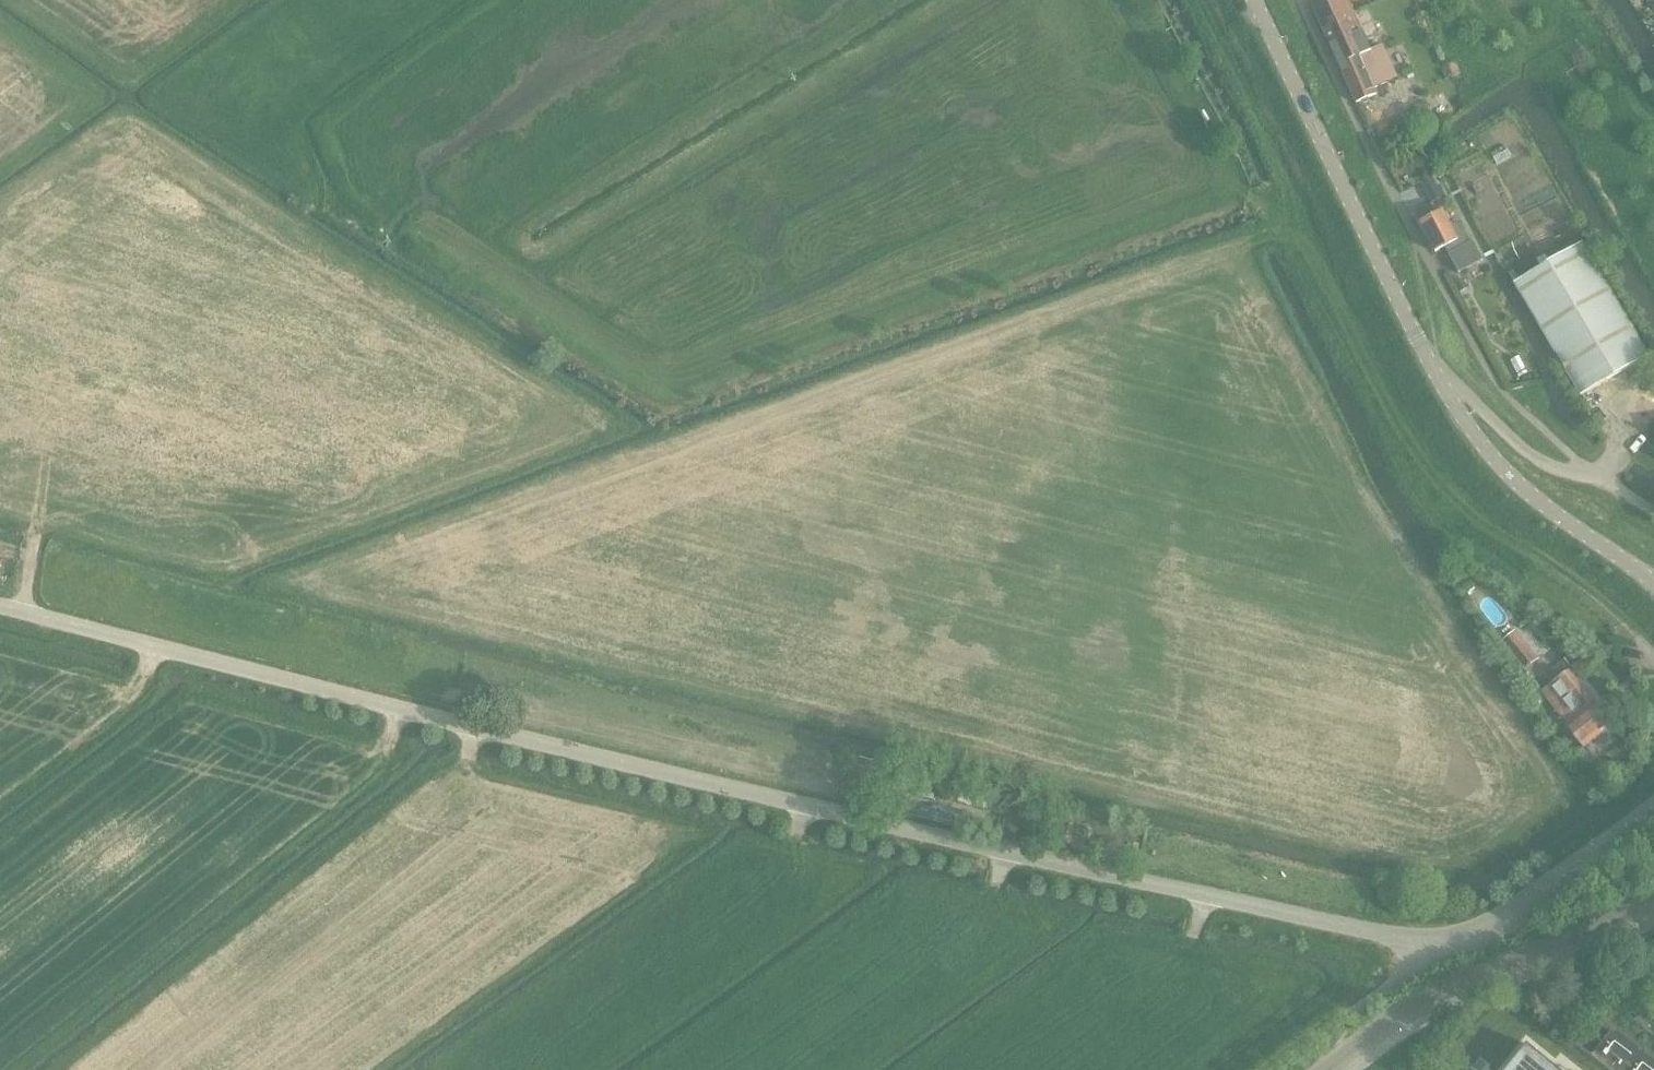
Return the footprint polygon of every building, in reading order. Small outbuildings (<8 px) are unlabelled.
[(1348,0),(1339,0),(1315,11),(1336,57),(1367,43),(1348,0)] [(1399,78),(1384,45),(1371,51),(1367,43),(1336,57),(1358,103),(1377,94),(1374,90),(1399,78)] [(1433,177),(1421,183),(1432,204),(1443,199),(1433,177)] [(1463,236),(1456,222),(1450,225),(1444,213),(1439,216),(1433,205),(1417,213),(1436,251),(1445,246),(1456,267),(1480,255),(1473,242),(1468,245),(1463,236)] [(1515,284),(1582,397),(1650,356),(1583,243),(1515,284)] [(1504,642),(1526,671),(1540,660),(1517,631),(1504,642)] [(1612,725),(1595,704),(1594,705),(1579,687),(1581,686),(1570,672),(1544,693),(1569,725),(1567,726),(1584,747),(1612,725)] [(1614,1033),(1615,1033),(1614,1032),(1594,1057),(1575,1043),(1574,1043),(1609,1069),(1653,1069),(1653,1063),(1614,1033)] [(1528,1045),(1507,1069),(1559,1069),(1528,1045)]
